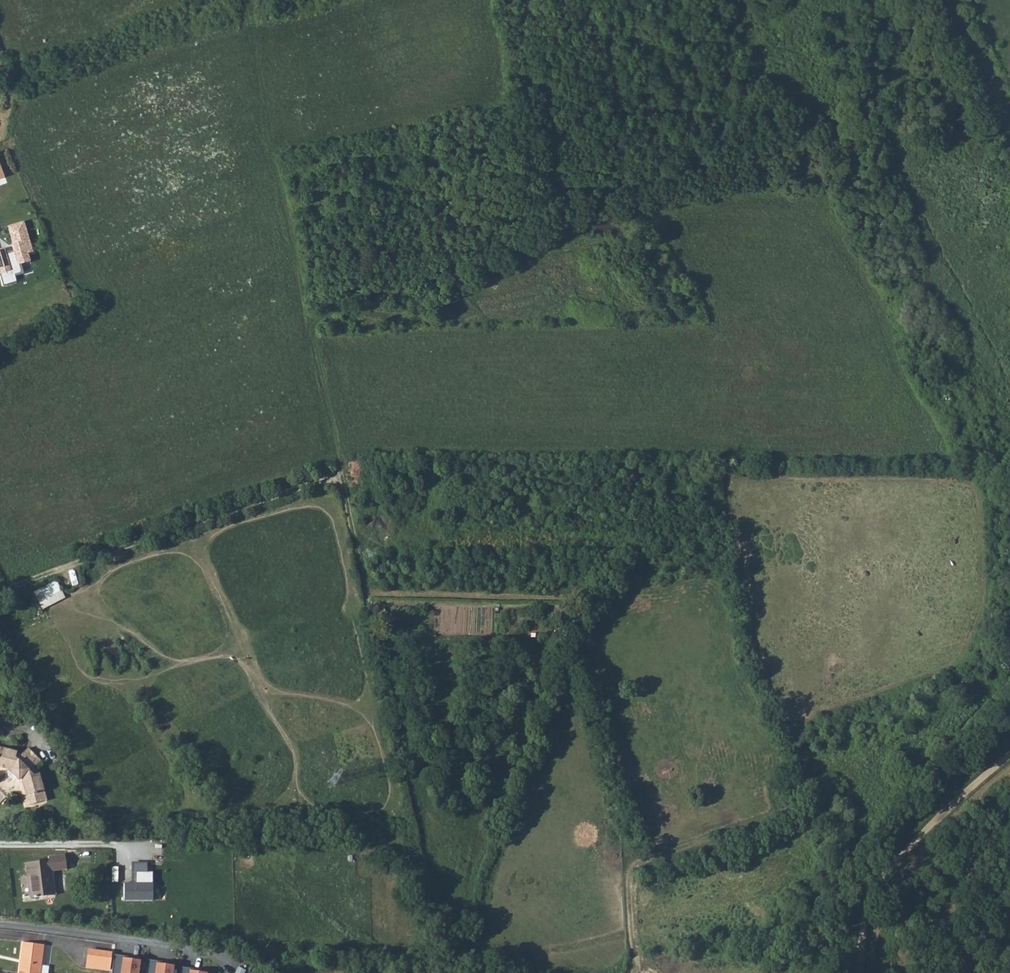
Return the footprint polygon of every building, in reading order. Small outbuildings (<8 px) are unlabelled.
[(10,226),(20,261),(32,258),(31,253),(35,252),(26,221),(10,226)] [(7,254),(6,248),(0,250),(0,274),(1,273),(3,283),(15,279),(14,273),(19,271),(14,252),(7,254)] [(43,607),(65,597),(58,580),(35,590),(43,607)] [(11,769),(11,771),(20,780),(21,779),(29,806),(48,800),(40,773),(34,768),(41,760),(29,748),(22,755),(18,752),(0,748),(0,766),(11,769)] [(20,780),(11,771),(9,776),(15,781),(20,780)] [(22,864),(23,876),(26,876),(29,897),(29,898),(48,896),(45,873),(59,871),(58,856),(45,858),(46,861),(22,864)] [(123,882),(124,900),(153,900),(153,872),(137,872),(136,882),(123,882)] [(45,972),(40,972),(43,944),(22,941),(18,972),(45,972)] [(85,959),(89,960),(107,962),(108,953),(86,950),(85,959)] [(108,972),(135,972),(136,959),(120,957),(120,954),(110,953),(108,972)] [(145,957),(144,972),(170,972),(171,963),(154,961),(154,958),(145,957)] [(107,962),(89,960),(88,967),(106,969),(107,962)] [(179,964),(177,972),(205,972),(205,970),(189,968),(189,965),(179,964)]
